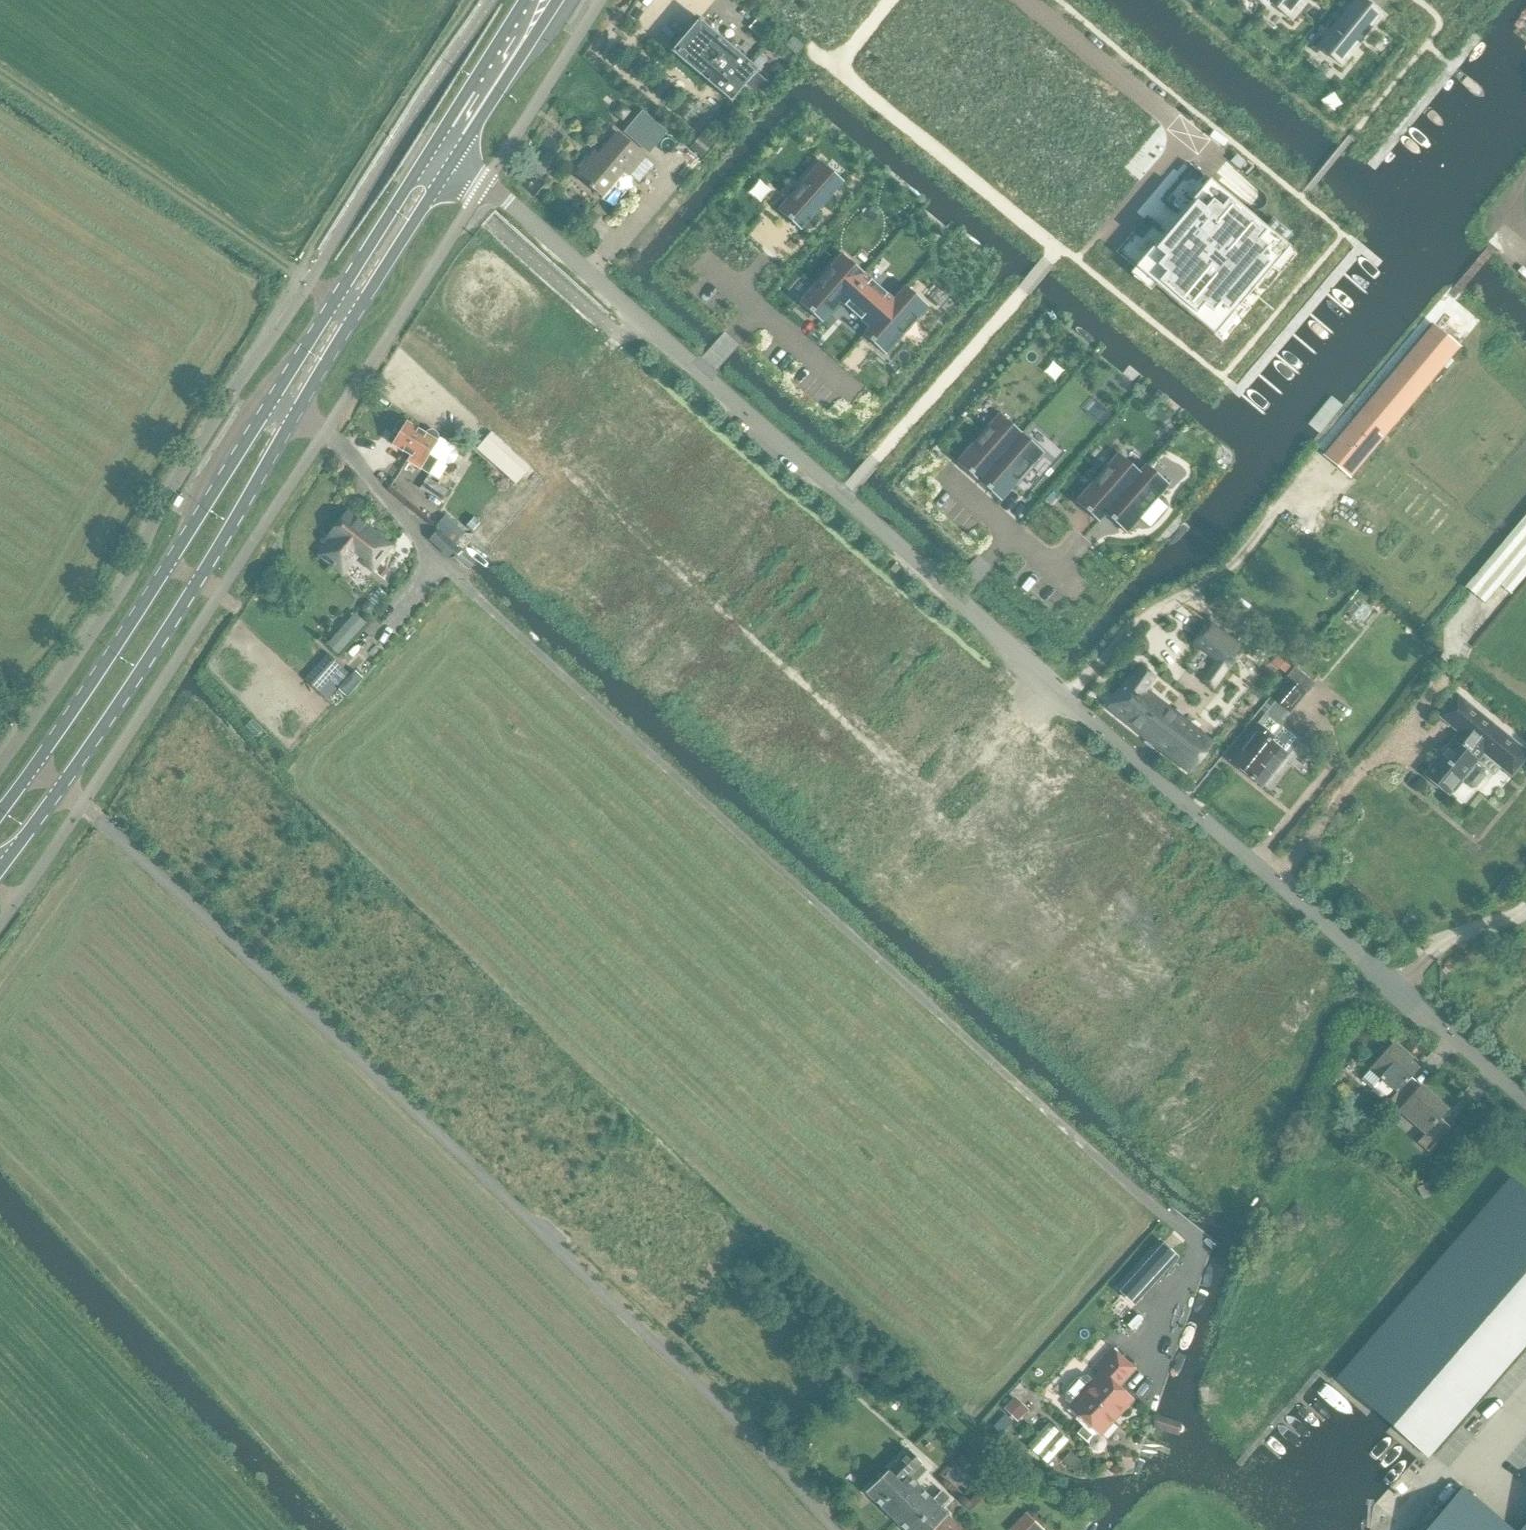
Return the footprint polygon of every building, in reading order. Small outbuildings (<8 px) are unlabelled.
[(1267,0),(1249,0),(1260,9),(1264,3),(1267,0)] [(1287,22),(1305,0),(1267,0),(1264,3),(1287,22)] [(1312,49),(1337,69),(1379,18),(1358,0),(1353,0),(1312,49)] [(772,32),(759,19),(749,29),(763,42),(772,32)] [(671,53),(726,99),(730,103),(757,71),(698,21),(671,53)] [(630,113),(620,105),(612,114),(622,123),(630,113)] [(649,153),(666,134),(641,113),(624,133),(649,153)] [(629,177),(630,176),(638,183),(653,167),(644,159),(646,158),(618,133),(597,156),(594,153),(575,175),(602,199),(625,173),(629,177)] [(820,164),(779,211),(800,230),(841,183),(820,164)] [(1153,250),(1139,268),(1157,283),(1155,286),(1193,318),(1194,317),(1213,332),(1228,314),(1231,316),(1271,269),(1268,267),(1284,248),(1266,232),(1267,231),(1229,198),(1228,200),(1210,185),(1194,204),(1192,202),(1178,218),(1179,225),(1172,232),(1165,233),(1152,249),(1153,250)] [(842,257),(800,304),(821,322),(840,301),(863,275),(842,257)] [(863,275),(840,301),(871,329),(894,303),(863,275)] [(871,329),(864,336),(885,354),(926,308),(905,289),(894,303),(871,329)] [(1435,328),(1326,456),(1349,476),(1458,347),(1435,328)] [(999,417),(958,463),(979,482),(1020,435),(999,417)] [(428,474),(436,461),(445,466),(453,464),(458,456),(456,448),(439,438),(438,439),(438,436),(437,434),(434,431),(431,430),(428,431),(426,432),(424,435),(403,422),(401,422),(399,423),(397,424),(395,426),(395,429),(395,432),(396,434),(397,435),(400,437),(394,446),(412,457),(408,462),(419,469),(420,468),(428,474)] [(529,468),(490,433),(474,451),(513,486),(529,468)] [(1020,435),(979,482),(1000,501),(1041,454),(1020,435)] [(1118,456),(1077,503),(1098,522),(1104,514),(1105,514),(1139,475),(1118,456)] [(1139,475),(1105,514),(1126,533),(1167,486),(1146,468),(1139,475)] [(427,478),(420,489),(440,502),(447,491),(427,478)] [(365,562),(363,565),(372,572),(392,546),(348,512),(329,538),(331,540),(318,556),(343,576),(358,557),(365,562)] [(444,515),(435,526),(453,541),(462,531),(444,515)] [(1465,588),(1484,604),(1500,586),(1510,595),(1525,576),(1525,516),(1465,588)] [(437,532),(429,541),(447,557),(455,548),(437,532)] [(889,570),(894,574),(899,568),(894,564),(889,570)] [(338,655),(365,624),(354,614),(327,645),(338,655)] [(1212,686),(1225,667),(1229,669),(1246,645),(1239,640),(1236,644),(1207,624),(1193,645),(1212,658),(1199,677),(1212,686)] [(327,655),(304,681),(318,694),(342,668),(327,655)] [(1291,666),(1268,698),(1275,703),(1288,712),(1311,681),(1291,666)] [(1139,668),(1105,709),(1186,774),(1211,743),(1146,691),(1155,680),(1139,668)] [(354,673),(338,690),(346,697),(347,697),(362,680),(354,673)] [(1463,779),(1466,781),(1466,786),(1470,789),(1476,788),(1485,777),(1484,773),(1480,770),(1475,770),(1472,768),(1476,763),(1492,777),(1499,768),(1511,777),(1525,759),(1525,753),(1456,696),(1438,718),(1458,734),(1424,775),(1449,796),(1452,792),(1454,793),(1461,785),(1459,784),(1463,779)] [(1275,703),(1230,763),(1262,787),(1298,739),(1283,727),(1282,719),(1288,712),(1275,703)] [(263,730),(252,719),(245,726),(256,737),(263,730)] [(1377,1036),(1364,1025),(1354,1037),(1367,1048),(1377,1036)] [(1398,1111),(1416,1090),(1407,1082),(1418,1069),(1391,1045),(1359,1080),(1370,1089),(1379,1079),(1395,1093),(1387,1101),(1398,1111)] [(1420,1086),(1416,1090),(1398,1111),(1424,1134),(1417,1143),(1427,1152),(1449,1127),(1439,1119),(1447,1110),(1420,1086)] [(1371,1410),(1426,1457),(1525,1342),(1525,1191),(1511,1178),(1336,1379),(1371,1410)] [(1436,1179),(1416,1189),(1421,1200),(1441,1190),(1436,1179)] [(1158,1241),(1114,1289),(1132,1306),(1176,1258),(1158,1241)] [(1066,1390),(1065,1400),(1070,1405),(1068,1407),(1086,1423),(1076,1434),(1087,1444),(1089,1449),(1092,1452),(1097,1453),(1101,1451),(1104,1448),(1105,1443),(1104,1439),(1101,1436),(1113,1422),(1111,1419),(1129,1398),(1118,1388),(1134,1370),(1110,1348),(1094,1367),(1100,1373),(1092,1381),(1086,1376),(1075,1379),(1066,1390)] [(1014,1398),(1004,1409),(1017,1422),(1028,1411),(1014,1398)] [(927,1489),(918,1480),(926,1471),(920,1465),(922,1464),(908,1450),(866,1492),(895,1521),(927,1489)] [(1062,1461),(1073,1471),(1081,1462),(1070,1452),(1062,1461)] [(1461,1488),(1425,1529),(1510,1529),(1461,1488)] [(942,1509),(941,1507),(950,1498),(941,1490),(935,1497),(927,1489),(895,1521),(904,1529),(962,1529),(947,1516),(948,1515),(942,1509)] [(1011,1529),(1044,1529),(1026,1514),(1011,1529)]
